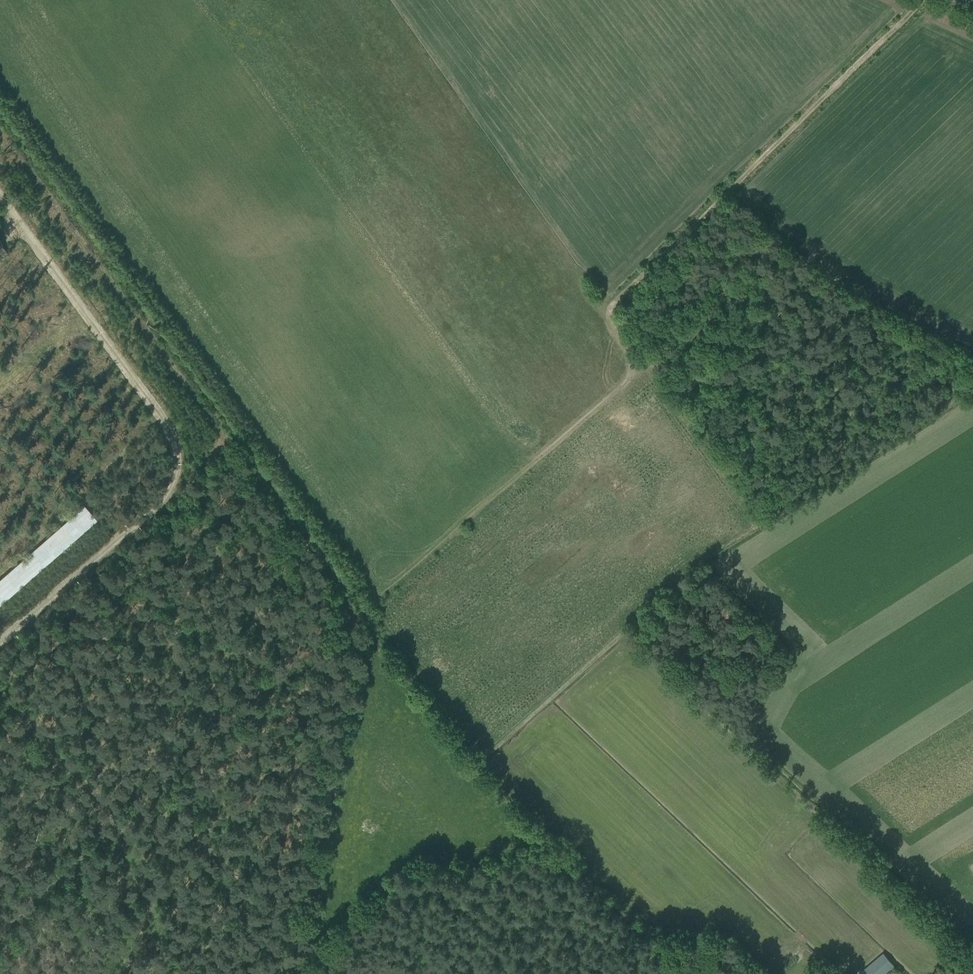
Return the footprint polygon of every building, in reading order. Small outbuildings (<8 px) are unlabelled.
[(15,261),(0,239),(0,272),(15,261)] [(0,579),(0,605),(97,520),(84,505),(0,579)] [(381,890),(390,882),(385,877),(376,885),(381,890)] [(863,973),(885,973),(895,966),(884,952),(861,972),(863,973)]
